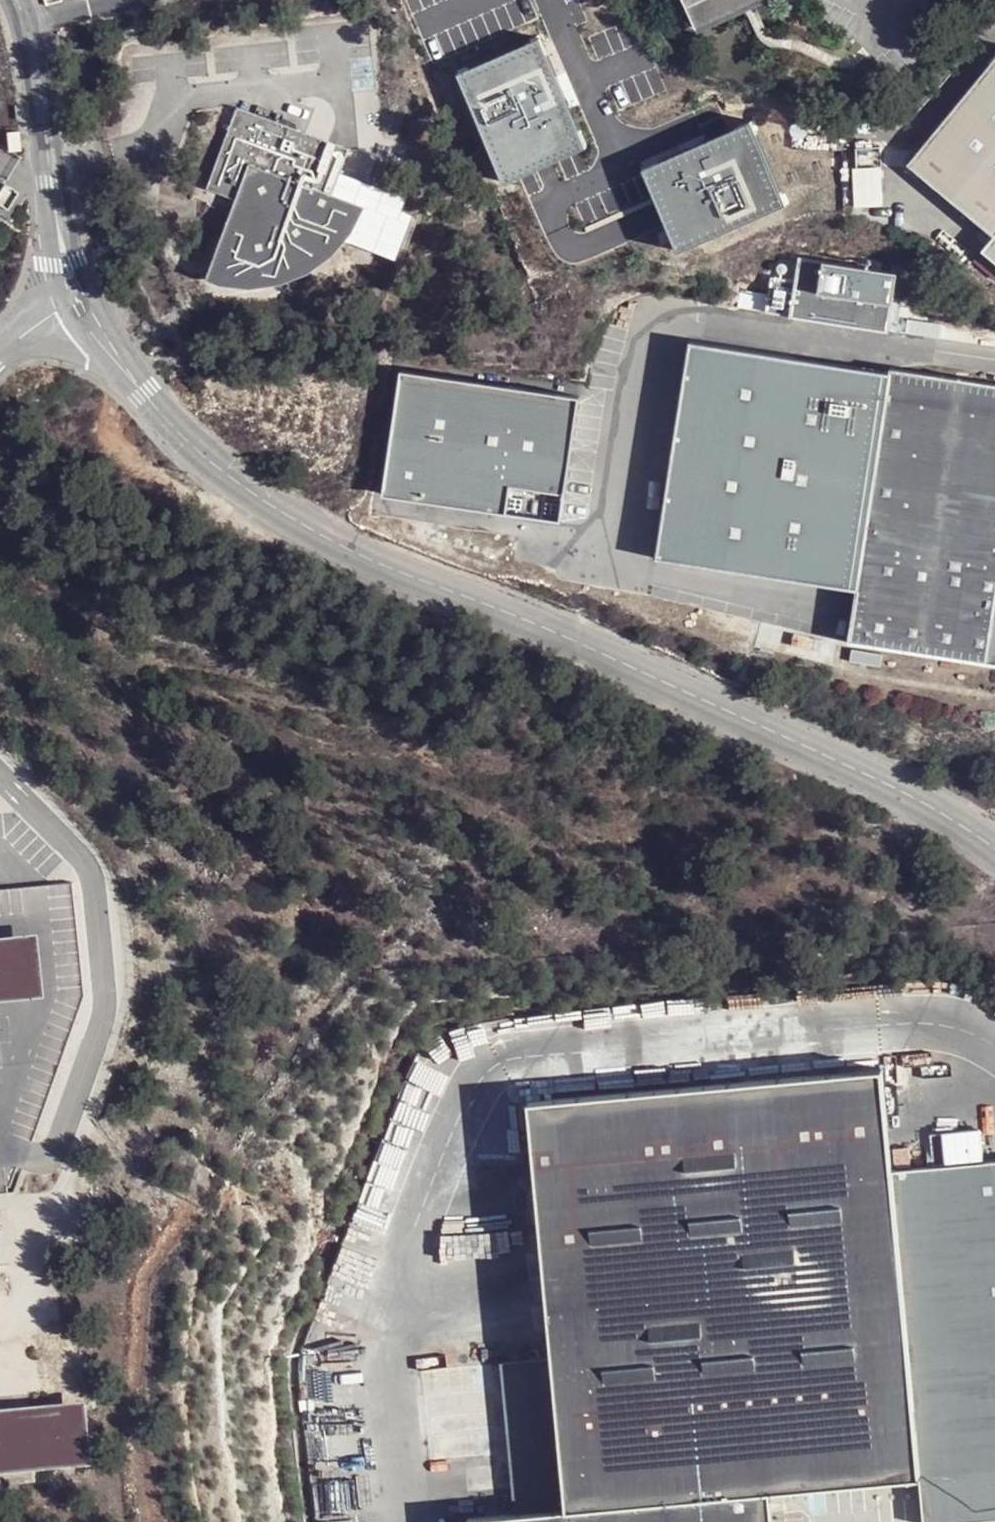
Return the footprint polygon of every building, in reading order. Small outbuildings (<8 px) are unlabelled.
[(701,42),(790,0),(682,0),(701,42)] [(583,150),(537,42),(456,76),(501,184),(583,150)] [(973,84),(907,163),(994,234),(994,59),(973,84)] [(339,174),(348,149),(236,108),(205,190),(235,201),(205,281),(219,287),(234,290),(249,291),(265,289),(282,285),(299,279),(312,273),(324,265),(336,255),(346,245),(394,262),(411,215),(403,211),(407,198),(339,174)] [(770,122),(655,175),(698,267),(813,214),(770,122)] [(884,204),(880,166),(852,168),(855,207),(884,204)] [(983,248),(994,259),(994,234),(983,248)] [(889,335),(898,275),(797,260),(794,280),(769,276),(763,316),(889,335)] [(892,338),(924,343),(928,323),(895,318),(892,338)] [(856,589),(848,643),(994,666),(994,384),(890,368),(889,374),(689,340),(656,560),(856,589)] [(398,375),(378,496),(558,523),(564,482),(576,398),(407,376),(398,375)] [(36,986),(33,921),(28,921),(0,924),(0,990),(36,986)] [(549,1361),(501,1366),(515,1521),(768,1521),(766,1498),(916,1484),(920,1521),(994,1521),(994,1164),(890,1174),(881,1076),(525,1109),(549,1361)] [(86,1456),(78,1393),(0,1400),(0,1465),(86,1456)]
